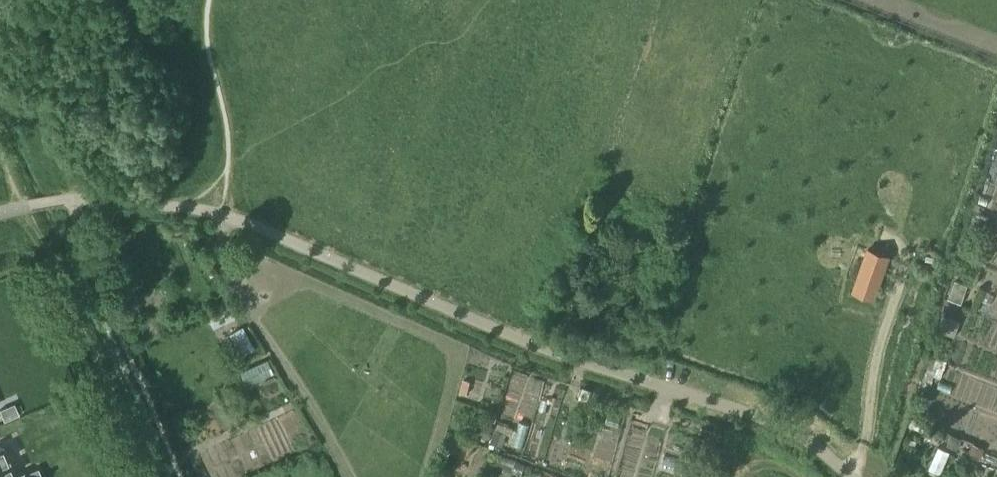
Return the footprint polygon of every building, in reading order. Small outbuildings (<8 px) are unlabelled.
[(866,249),(855,281),(879,289),(890,257),(866,249)] [(19,415),(14,404),(0,410),(0,412),(4,421),(19,415)] [(3,447),(0,448),(0,476),(15,476),(3,447)] [(670,457),(666,470),(691,476),(694,463),(670,457)]
